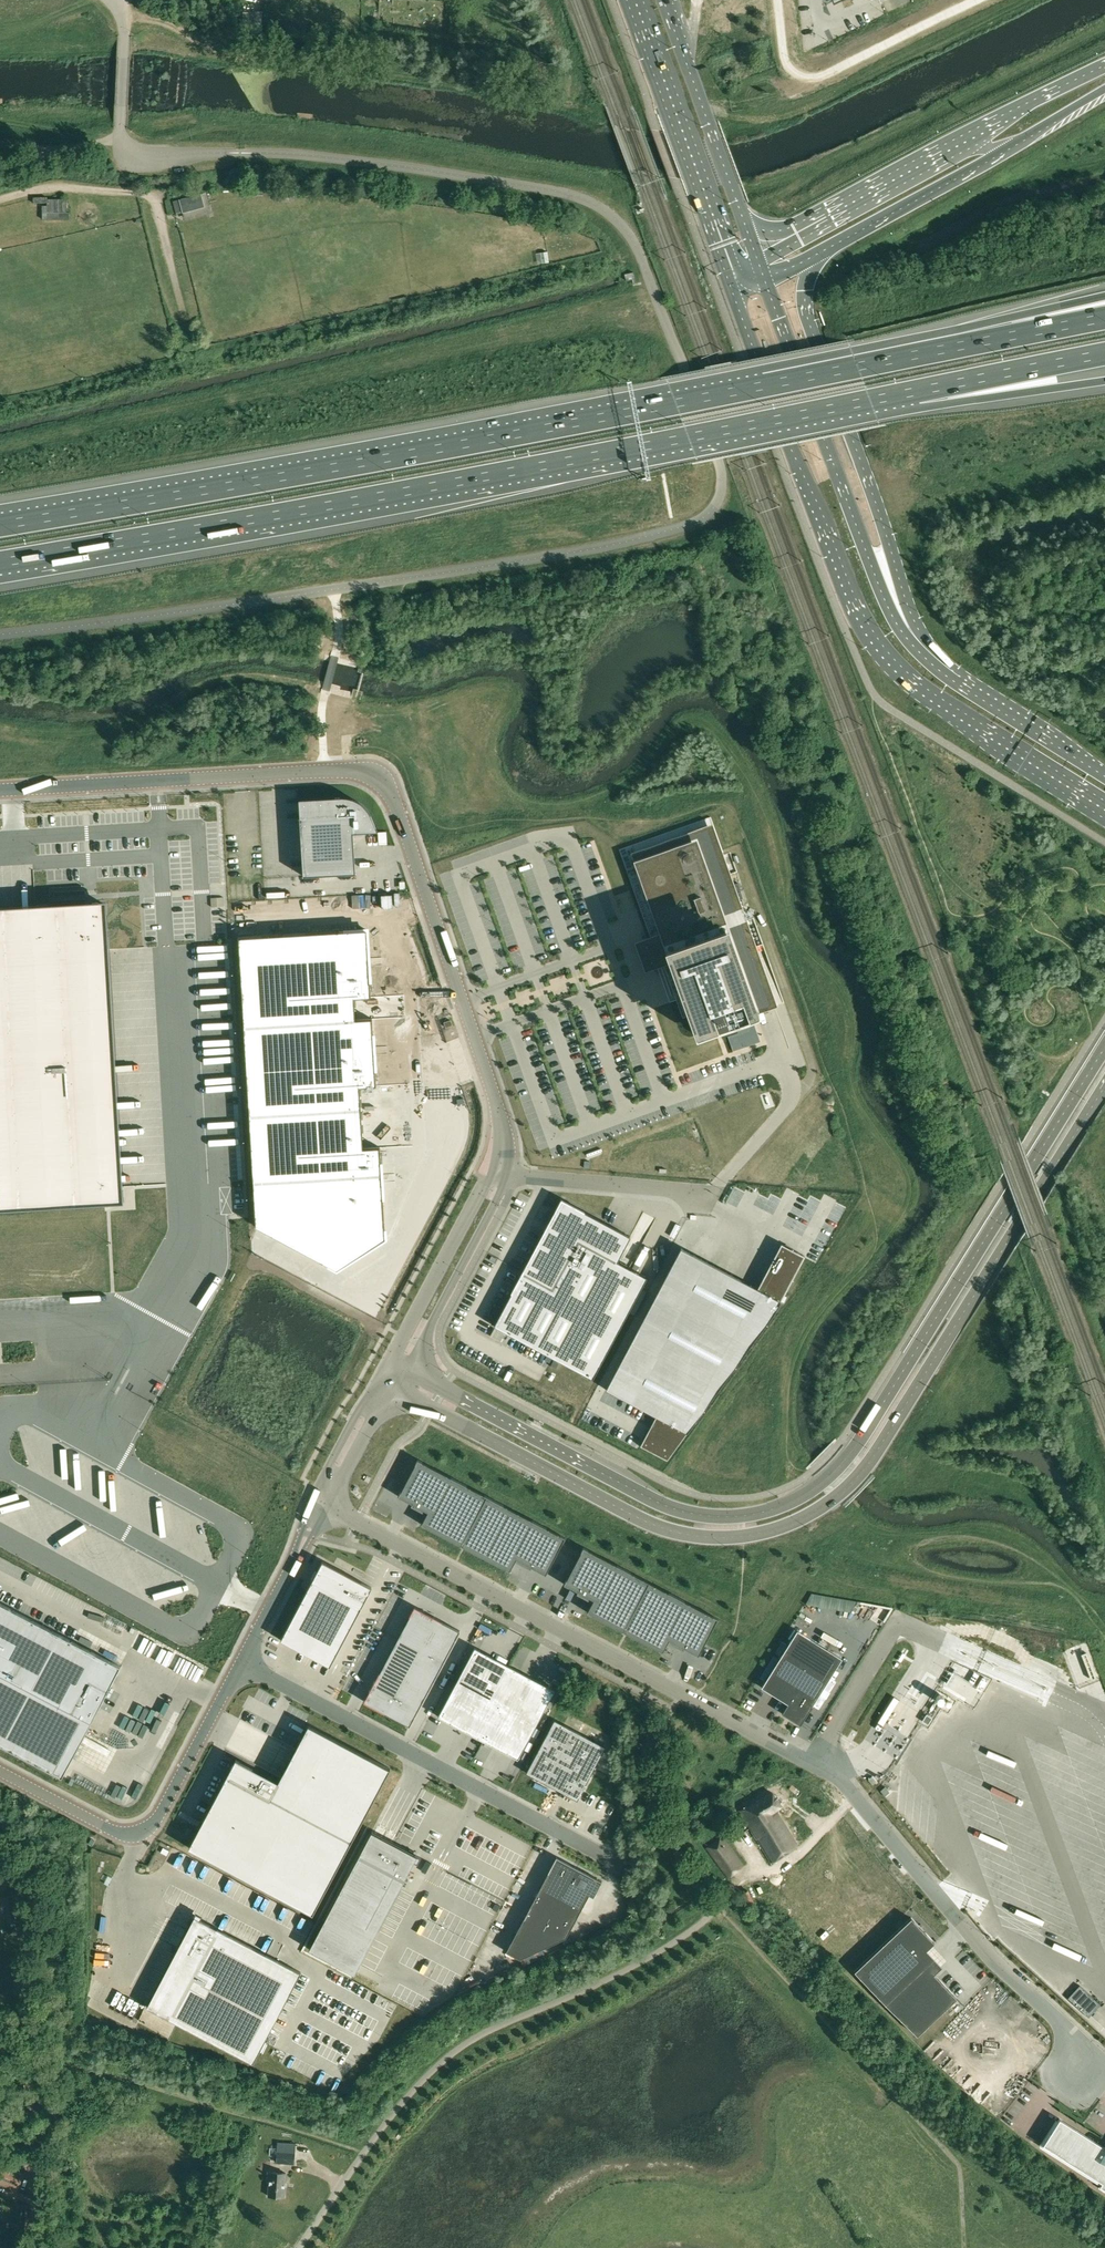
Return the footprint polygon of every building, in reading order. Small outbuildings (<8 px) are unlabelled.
[(183,213),(204,207),(201,193),(179,199),(183,213)] [(43,219),(69,219),(69,213),(67,213),(66,199),(47,199),(47,197),(33,197),(33,202),(47,202),(47,206),(43,206),(43,219)] [(372,821),(371,819),(370,817),(369,815),(367,814),(366,812),(364,811),(362,809),(361,808),(359,807),(357,806),(355,805),(353,804),(350,804),(348,803),(346,803),(344,803),(341,803),(300,805),(304,882),(357,879),(356,874),(355,865),(356,865),(356,863),(355,863),(354,854),(355,854),(354,839),(379,837),(377,832),(372,821)] [(713,823),(631,852),(695,1035),(777,1006),(722,850),(713,823)] [(277,1000),(383,992),(381,969),(403,967),(398,901),(270,911),(277,1000)] [(123,1202),(106,902),(0,908),(0,1209),(123,1202)] [(284,1089),(390,1080),(388,1058),(410,1056),(405,990),(383,992),(277,1000),(284,1089)] [(393,1113),(390,1080),(284,1089),(293,1199),(379,1258),(423,1211),(415,1112),(393,1113)] [(526,1265),(494,1326),(593,1379),(648,1277),(617,1261),(631,1237),(563,1201),(528,1267),(526,1265)] [(640,1446),(667,1460),(775,1313),(775,1312),(781,1301),(805,1256),(781,1243),(758,1288),(756,1287),(681,1247),(606,1389),(656,1416),(640,1446)] [(405,1485),(399,1497),(428,1512),(421,1526),(509,1572),(516,1557),(546,1573),(558,1551),(565,1537),(418,1460),(405,1485)] [(718,1618),(584,1548),(577,1561),(565,1584),(594,1599),(587,1613),(662,1652),(669,1640),(698,1656),(704,1644),(718,1618)] [(322,1560),(281,1640),(331,1666),(372,1586),(322,1560)] [(824,1612),(824,1598),(813,1598),(813,1612),(824,1612)] [(0,1602),(0,1744),(62,1776),(120,1666),(0,1602)] [(415,1606),(366,1702),(412,1725),(461,1629),(415,1606)] [(795,1722),(801,1725),(842,1658),(797,1630),(761,1687),(788,1704),(782,1713),(783,1714),(783,1712),(796,1720),(795,1722)] [(474,1649),(440,1718),(520,1759),(555,1690),(474,1649)] [(719,1670),(715,1681),(724,1685),(728,1673),(719,1670)] [(740,1705),(747,1695),(740,1690),(733,1700),(740,1705)] [(767,1732),(779,1703),(773,1700),(761,1729),(767,1732)] [(813,1744),(833,1711),(822,1704),(802,1737),(813,1744)] [(555,1721),(527,1775),(579,1802),(607,1747),(555,1721)] [(240,1755),(188,1850),(311,1918),(390,1774),(306,1728),(279,1776),(240,1755)] [(806,1772),(810,1764),(800,1759),(796,1767),(806,1772)] [(872,1776),(870,1779),(868,1780),(873,1785),(874,1784),(877,1781),(872,1776)] [(885,1787),(880,1791),(885,1796),(890,1792),(885,1787)] [(740,1811),(756,1837),(783,1820),(779,1813),(780,1813),(777,1809),(781,1806),(773,1793),(740,1811)] [(797,1845),(783,1820),(756,1837),(771,1861),(797,1845)] [(371,1832),(309,1949),(354,1973),(417,1856),(371,1832)] [(722,1837),(706,1848),(728,1878),(743,1865),(722,1837)] [(602,1881),(556,1857),(506,1951),(520,1959),(566,1937),(589,1894),(593,1897),(602,1881)] [(9,1925),(22,1923),(15,1895),(2,1898),(9,1925)] [(194,1916),(147,2007),(254,2062),(300,1971),(194,1916)] [(911,1917),(854,1971),(918,2036),(957,1999),(934,1974),(918,1957),(926,1950),(934,1942),(911,1917)] [(1043,2145),(1102,2183),(1100,2186),(1104,2190),(1104,2144),(1103,2144),(1102,2145),(1060,2119),(1043,2145)] [(296,2142),(278,2141),(276,2163),(295,2164),(296,2142)] [(16,2192),(25,2172),(0,2161),(0,2184),(16,2192)] [(268,2171),(268,2179),(270,2179),(268,2195),(284,2196),(286,2173),(268,2171)]
